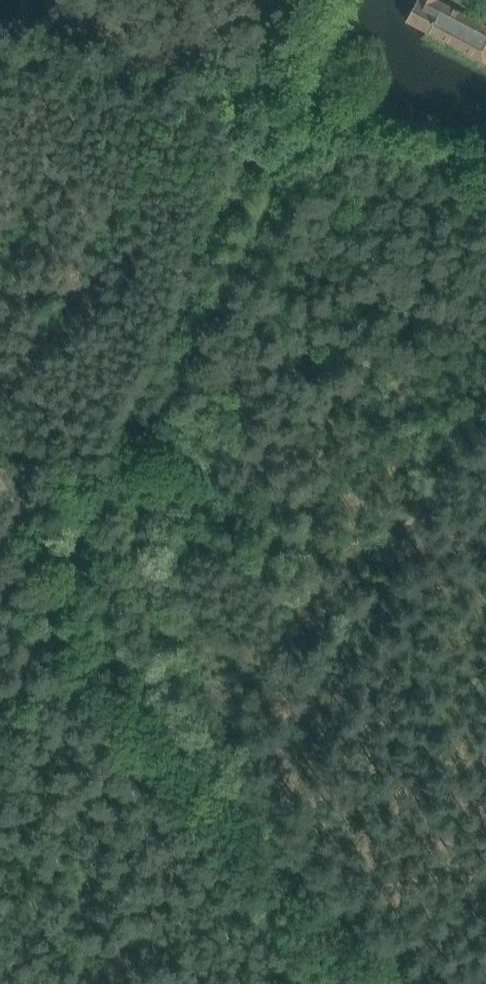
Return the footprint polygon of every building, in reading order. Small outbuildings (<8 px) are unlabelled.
[(409,19),(485,62),(485,23),(448,0),(419,0),(409,19)]
